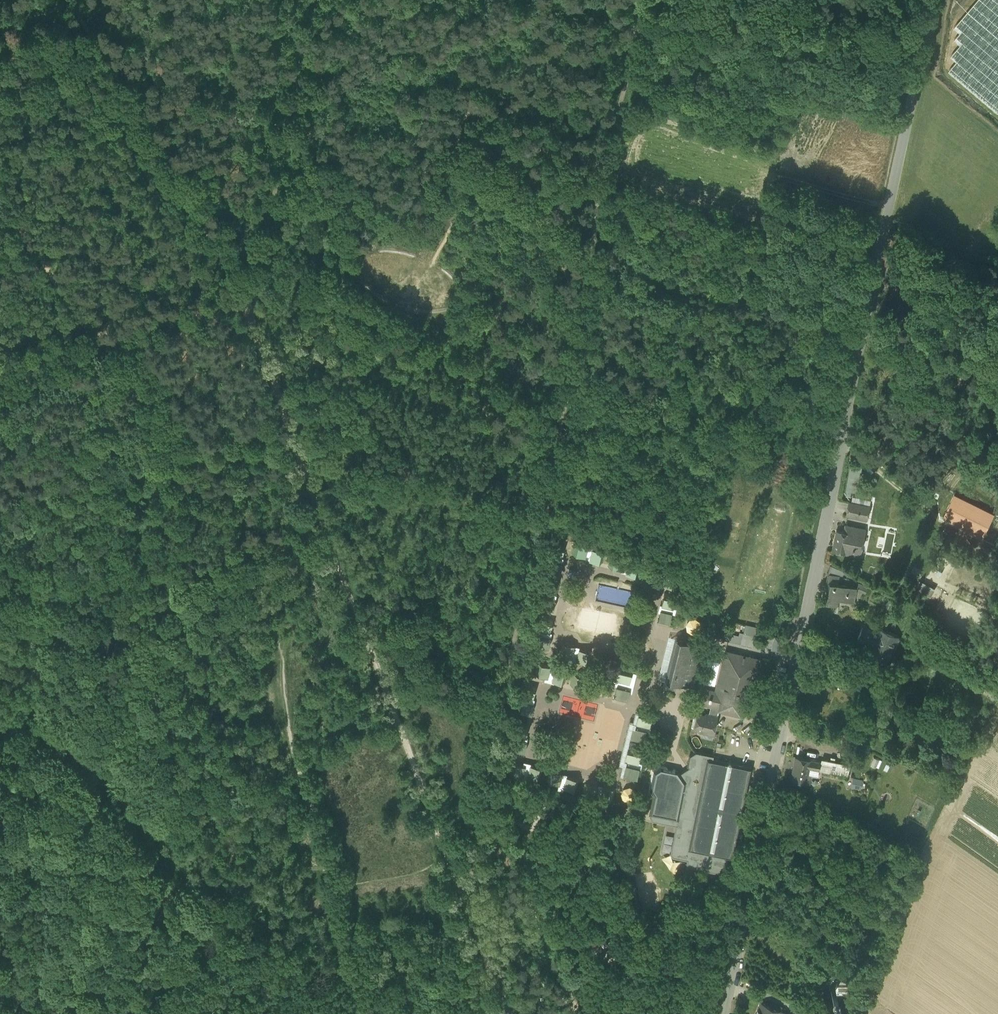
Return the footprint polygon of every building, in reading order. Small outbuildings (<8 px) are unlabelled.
[(997,114),(997,0),(978,0),(954,28),(960,33),(954,40),(960,45),(951,57),(957,62),(948,72),(997,114)] [(983,537),(995,512),(953,494),(942,518),(983,537)] [(845,515),(867,519),(869,506),(848,502),(845,515)] [(832,550),(851,554),(852,549),(853,549),(853,547),(861,548),(865,529),(845,525),(843,531),(836,530),(832,550)] [(553,542),(550,554),(550,555),(559,557),(561,558),(561,557),(564,545),(553,542)] [(588,542),(587,546),(585,555),(588,556),(587,558),(589,558),(592,549),(594,544),(588,542)] [(585,557),(585,555),(587,546),(575,543),(572,554),(584,557),(585,557)] [(605,552),(592,549),(589,558),(589,560),(602,563),(605,552)] [(545,560),(551,561),(551,560),(560,563),(560,561),(558,560),(559,557),(550,555),(550,554),(547,554),(545,560)] [(621,570),(621,568),(624,559),(623,559),(611,556),(608,567),(620,570),(621,570)] [(624,556),(623,559),(624,559),(621,568),(624,569),(624,571),(626,572),(628,562),(628,563),(630,557),(624,556)] [(562,563),(560,563),(551,560),(551,561),(548,573),(559,576),(562,563)] [(641,565),(628,563),(628,562),(626,572),(625,573),(625,574),(638,577),(641,565)] [(830,564),(828,573),(839,575),(843,576),(844,572),(830,564)] [(658,582),(658,580),(660,570),(647,567),(645,578),(657,582),(658,582)] [(660,567),(660,570),(658,580),(661,580),(660,582),(662,583),(665,574),(667,568),(660,567)] [(821,601),(836,604),(837,599),(853,602),(856,589),(856,587),(837,584),(839,575),(828,573),(821,601)] [(677,577),(665,574),(662,583),(662,585),(675,588),(677,577)] [(546,580),(543,592),(543,593),(552,595),(554,595),(557,582),(546,580)] [(931,596),(935,587),(918,580),(915,589),(931,596)] [(856,589),(865,592),(867,587),(858,583),(856,587),(856,589)] [(596,586),(596,598),(626,598),(626,587),(596,586)] [(538,597),(544,598),(553,600),(554,598),(551,598),(552,595),(543,593),(543,592),(540,591),(538,597)] [(661,606),(663,606),(672,608),(673,608),(676,596),(664,593),(661,605),(661,606)] [(555,600),(553,600),(544,598),(541,611),(552,613),(555,600)] [(676,609),(673,608),(672,608),(663,606),(663,609),(660,608),(660,610),(671,613),(671,614),(674,615),(676,609)] [(668,626),(671,614),(671,613),(660,610),(659,613),(657,623),(668,626)] [(541,617),(538,630),(547,633),(549,633),(550,633),(553,620),(541,617)] [(867,660),(886,668),(886,667),(885,667),(893,648),(896,649),(900,639),(899,638),(899,637),(881,630),(880,633),(863,626),(857,639),(874,646),(869,660),(868,659),(867,660)] [(533,635),(539,636),(548,638),(549,636),(547,635),(547,633),(538,630),(535,629),(533,635)] [(740,645),(752,647),(753,643),(755,636),(743,633),(740,645)] [(753,643),(772,648),(775,637),(755,633),(755,636),(753,643)] [(550,638),(548,638),(539,636),(536,648),(547,651),(550,638)] [(773,649),(781,650),(784,639),(775,637),(772,648),(773,649)] [(669,682),(690,687),(700,645),(679,640),(669,682)] [(559,654),(571,657),(572,657),(574,648),(574,646),(561,643),(559,654)] [(576,664),(577,661),(576,661),(578,651),(575,651),(576,649),(574,648),(572,657),(571,657),(570,663),(576,664)] [(579,649),(578,651),(576,661),(577,661),(589,664),(591,652),(579,649)] [(722,693),(719,708),(719,709),(739,714),(749,676),(766,680),(770,662),(725,651),(719,677),(726,679),(722,693)] [(544,677),(547,678),(550,667),(549,666),(537,663),(534,675),(544,677)] [(549,681),(552,681),(554,670),(555,670),(556,667),(550,665),(549,666),(550,667),(547,678),(550,679),(549,681)] [(619,666),(616,679),(615,679),(626,682),(629,683),(632,672),(632,669),(619,666)] [(567,673),(555,670),(554,670),(552,681),(554,682),(564,685),(567,673)] [(637,673),(632,672),(629,683),(626,682),(625,686),(628,687),(627,689),(629,690),(629,693),(632,694),(637,673)] [(580,689),(583,689),(586,678),(585,678),(573,675),(570,686),(580,689)] [(585,692),(587,692),(590,681),(591,681),(592,678),(585,676),(585,678),(586,678),(583,689),(586,690),(585,692)] [(719,677),(715,692),(722,693),(726,679),(719,677)] [(609,686),(616,687),(616,686),(627,689),(628,687),(625,686),(626,682),(615,679),(616,679),(611,678),(609,686)] [(603,684),(591,681),(590,681),(587,692),(590,693),(600,696),(603,684)] [(524,684),(521,696),(521,697),(530,699),(532,700),(532,699),(535,687),(524,684)] [(629,690),(627,689),(616,686),(616,687),(613,700),(626,703),(629,693),(629,690)] [(711,706),(719,708),(722,693),(715,692),(702,689),(699,703),(711,706)] [(516,702),(522,703),(522,702),(531,704),(532,703),(530,702),(530,699),(521,697),(521,696),(518,695),(516,702)] [(533,705),(531,704),(522,702),(522,703),(519,715),(530,718),(533,705)] [(708,714),(717,716),(719,709),(719,708),(711,706),(708,714)] [(636,723),(638,723),(649,726),(649,725),(652,713),(639,709),(638,713),(636,723)] [(709,741),(712,741),(712,740),(713,735),(718,717),(717,716),(708,714),(706,714),(704,715),(704,716),(696,714),(693,728),(698,729),(697,731),(702,732),(700,737),(710,739),(709,741)] [(517,722),(514,734),(514,735),(523,737),(525,738),(526,737),(529,725),(517,722)] [(636,725),(635,728),(646,730),(646,731),(650,732),(651,726),(649,725),(649,726),(638,723),(637,726),(636,725)] [(642,744),(646,731),(646,730),(635,728),(632,727),(629,741),(642,744)] [(509,740),(515,741),(515,740),(524,743),(525,741),(523,740),(523,737),(514,735),(514,734),(511,733),(509,740)] [(526,743),(524,743),(515,740),(515,741),(512,753),(523,756),(526,743)] [(857,761),(862,763),(870,747),(864,745),(857,761)] [(624,760),(627,760),(638,763),(638,762),(641,749),(628,746),(624,760)] [(693,868),(721,874),(725,872),(727,860),(726,860),(727,857),(732,858),(732,857),(751,768),(731,764),(729,761),(727,763),(718,761),(712,760),(713,756),(696,752),(690,756),(688,766),(689,768),(691,772),(687,775),(682,778),(680,774),(678,772),(676,771),(674,768),(671,770),(669,770),(666,766),(660,765),(652,770),(648,790),(652,790),(655,795),(654,795),(650,817),(652,821),(653,821),(662,823),(665,824),(666,822),(667,822),(676,824),(676,826),(670,854),(672,856),(673,858),(684,860),(685,857),(688,857),(686,864),(689,868),(691,866),(693,868)] [(790,780),(809,784),(811,776),(817,777),(819,770),(821,762),(795,757),(790,780)] [(624,760),(620,759),(619,764),(622,764),(620,775),(623,775),(625,765),(628,766),(628,763),(626,763),(627,760),(624,760)] [(628,763),(628,766),(639,768),(639,769),(640,769),(642,763),(638,762),(638,763),(627,760),(626,763),(628,763)] [(819,770),(846,776),(848,768),(821,762),(819,770)] [(509,775),(521,778),(522,778),(524,767),(522,766),(512,764),(509,775)] [(527,781),(528,777),(527,777),(530,766),(528,765),(527,767),(524,767),(522,778),(521,778),(521,779),(527,781)] [(635,782),(639,769),(639,768),(628,766),(625,765),(623,775),(622,779),(635,782)] [(532,766),(530,766),(527,777),(528,777),(540,780),(543,769),(532,766)] [(689,768),(680,774),(682,778),(687,775),(691,772),(689,768)] [(546,782),(558,785),(559,785),(561,776),(562,774),(562,773),(549,770),(546,782)] [(563,792),(564,788),(563,788),(566,779),(563,778),(563,776),(561,776),(559,785),(558,785),(557,790),(563,792)] [(566,777),(566,779),(563,788),(564,788),(576,791),(579,780),(566,777)] [(582,795),(594,798),(595,798),(597,789),(598,787),(597,787),(585,784),(582,795)] [(603,786),(602,788),(600,797),(601,797),(613,800),(616,789),(603,786)] [(600,803),(601,797),(600,797),(602,788),(601,787),(600,790),(597,789),(595,798),(594,798),(593,801),(600,803)] [(736,879),(694,871),(692,872),(692,874),(735,882),(736,879)] [(684,877),(683,878),(683,880),(734,890),(734,887),(684,877)] [(784,1013),(772,1008),(770,1007),(760,1003),(756,1013),(784,1013)]
